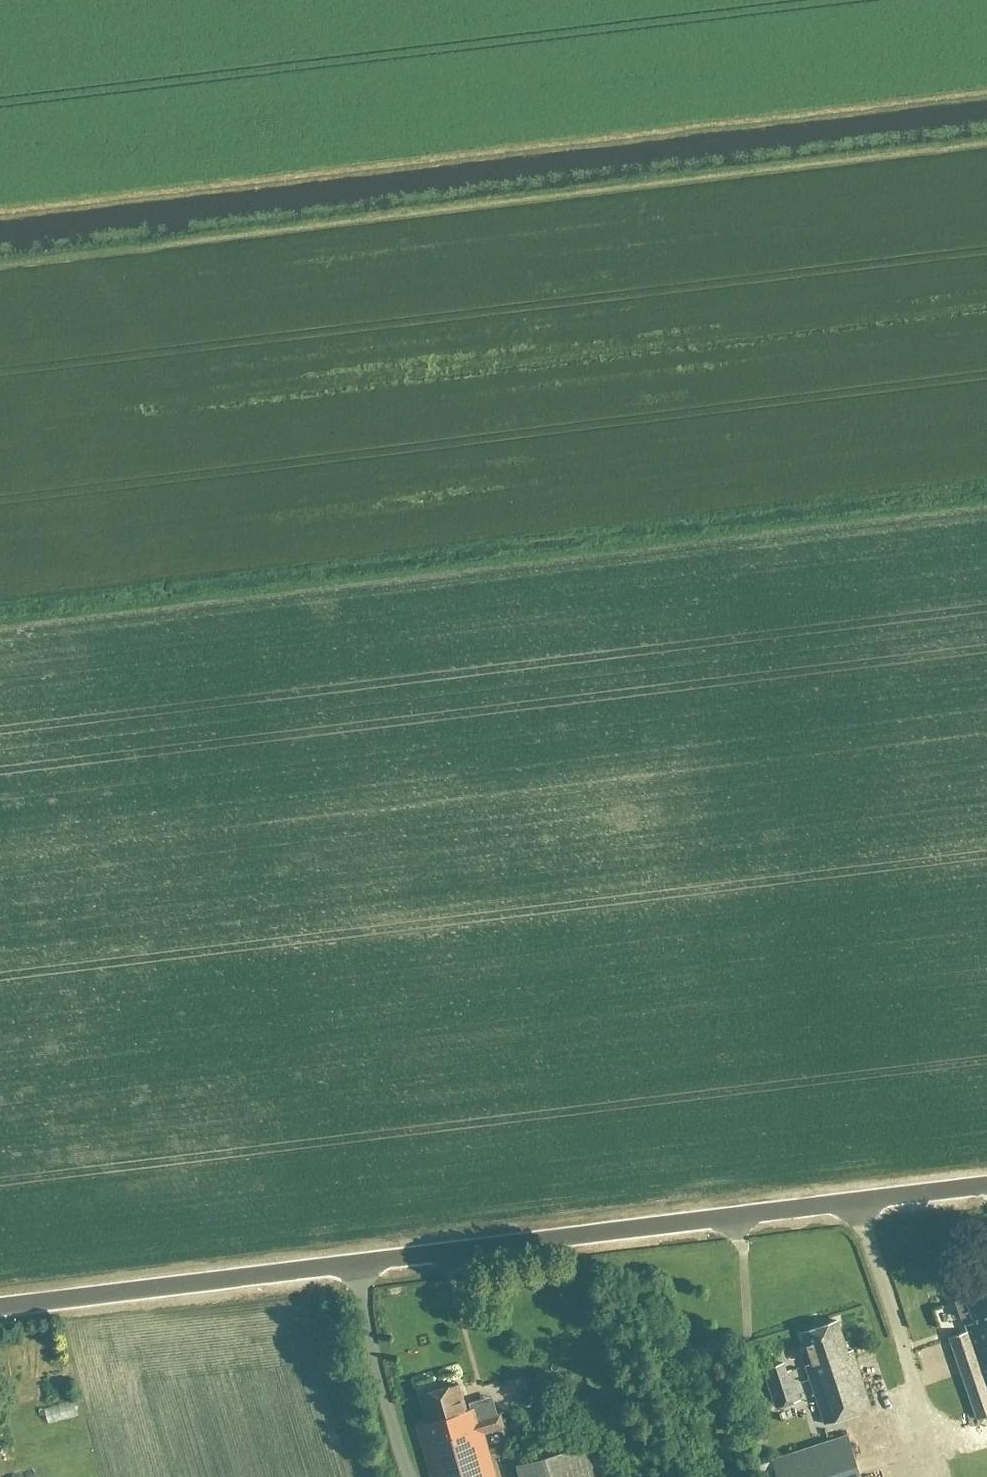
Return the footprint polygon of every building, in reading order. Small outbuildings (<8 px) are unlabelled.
[(948,1337),(977,1420),(986,1417),(986,1288),(966,1296),(967,1298),(956,1301),(961,1317),(972,1314),(975,1321),(965,1325),(967,1331),(948,1337)] [(809,1364),(805,1365),(824,1425),(871,1410),(851,1350),(847,1352),(836,1321),(799,1333),(809,1364)] [(769,1377),(765,1378),(775,1408),(799,1400),(789,1370),(786,1371),(783,1363),(767,1369),(769,1377)] [(416,1424),(431,1476),(496,1476),(483,1432),(503,1427),(499,1414),(476,1420),(473,1408),(465,1410),(457,1385),(420,1395),(427,1421),(416,1424)] [(771,1460),(777,1476),(861,1476),(847,1436),(771,1460)] [(594,1442),(516,1464),(520,1476),(605,1476),(594,1442)]
